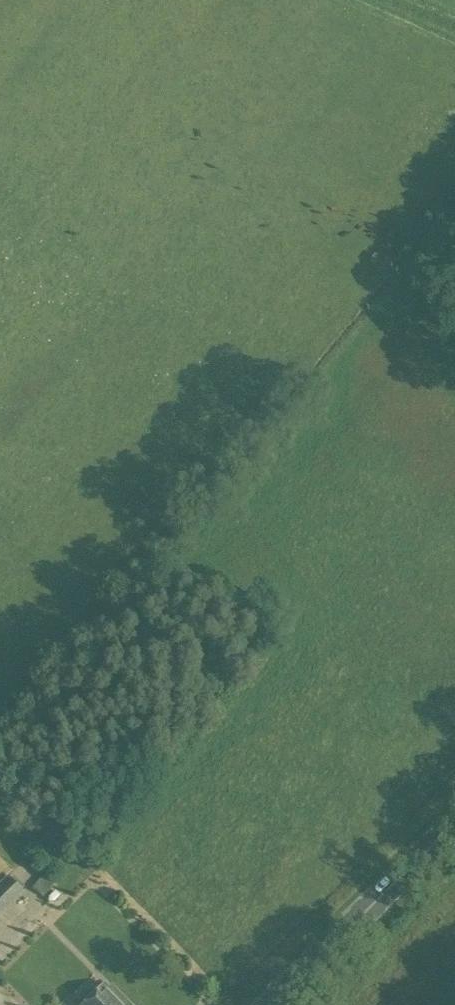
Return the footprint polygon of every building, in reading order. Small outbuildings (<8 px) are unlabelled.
[(43,897),(53,884),(42,875),(32,888),(43,897)] [(24,893),(6,876),(0,882),(0,918),(24,893)] [(105,985),(85,1004),(125,1004),(105,985)]
